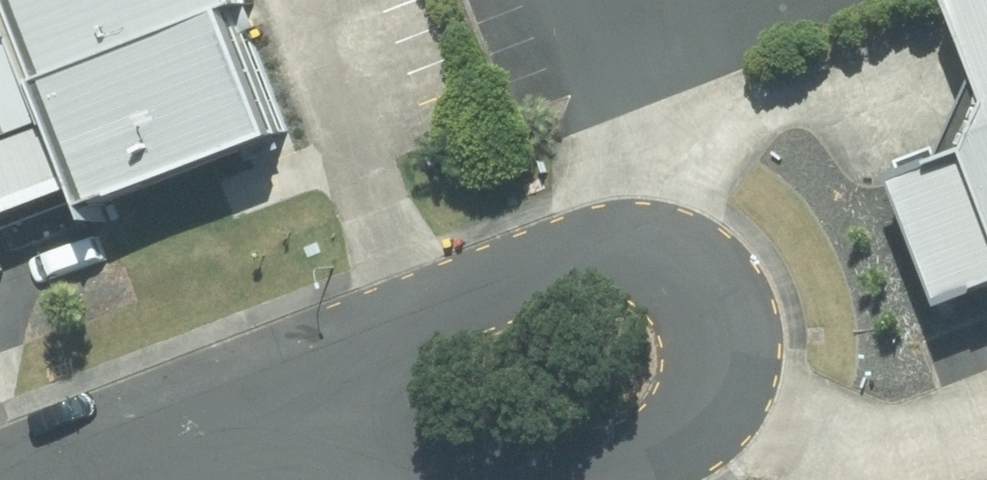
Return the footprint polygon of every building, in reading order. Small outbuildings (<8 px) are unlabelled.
[(97,144),(44,0),(0,0),(0,180),(97,144)] [(323,145),(270,0),(44,0),(97,144),(125,218),(323,145)] [(976,349),(986,344),(986,175),(921,202),(976,349)]
